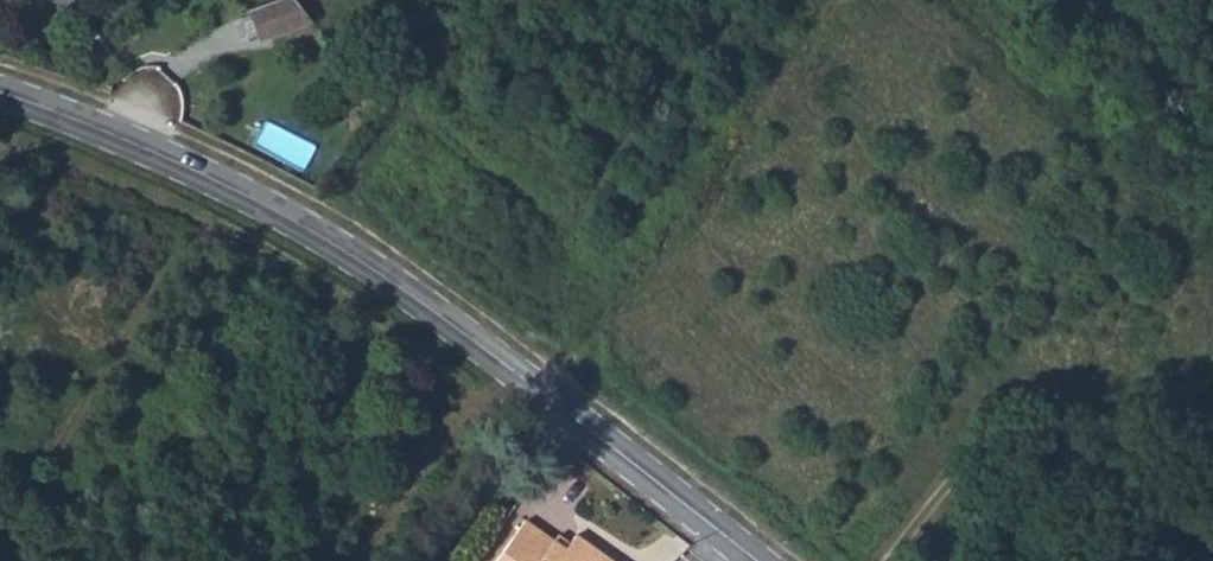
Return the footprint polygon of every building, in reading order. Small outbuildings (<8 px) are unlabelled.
[(245,6),(254,34),(299,19),(293,0),(263,0),(245,6)] [(527,519),(495,560),(617,560),(578,533),(572,541),(567,548),(556,540),(527,519)] [(556,540),(567,548),(572,541),(560,533),(556,540)]
